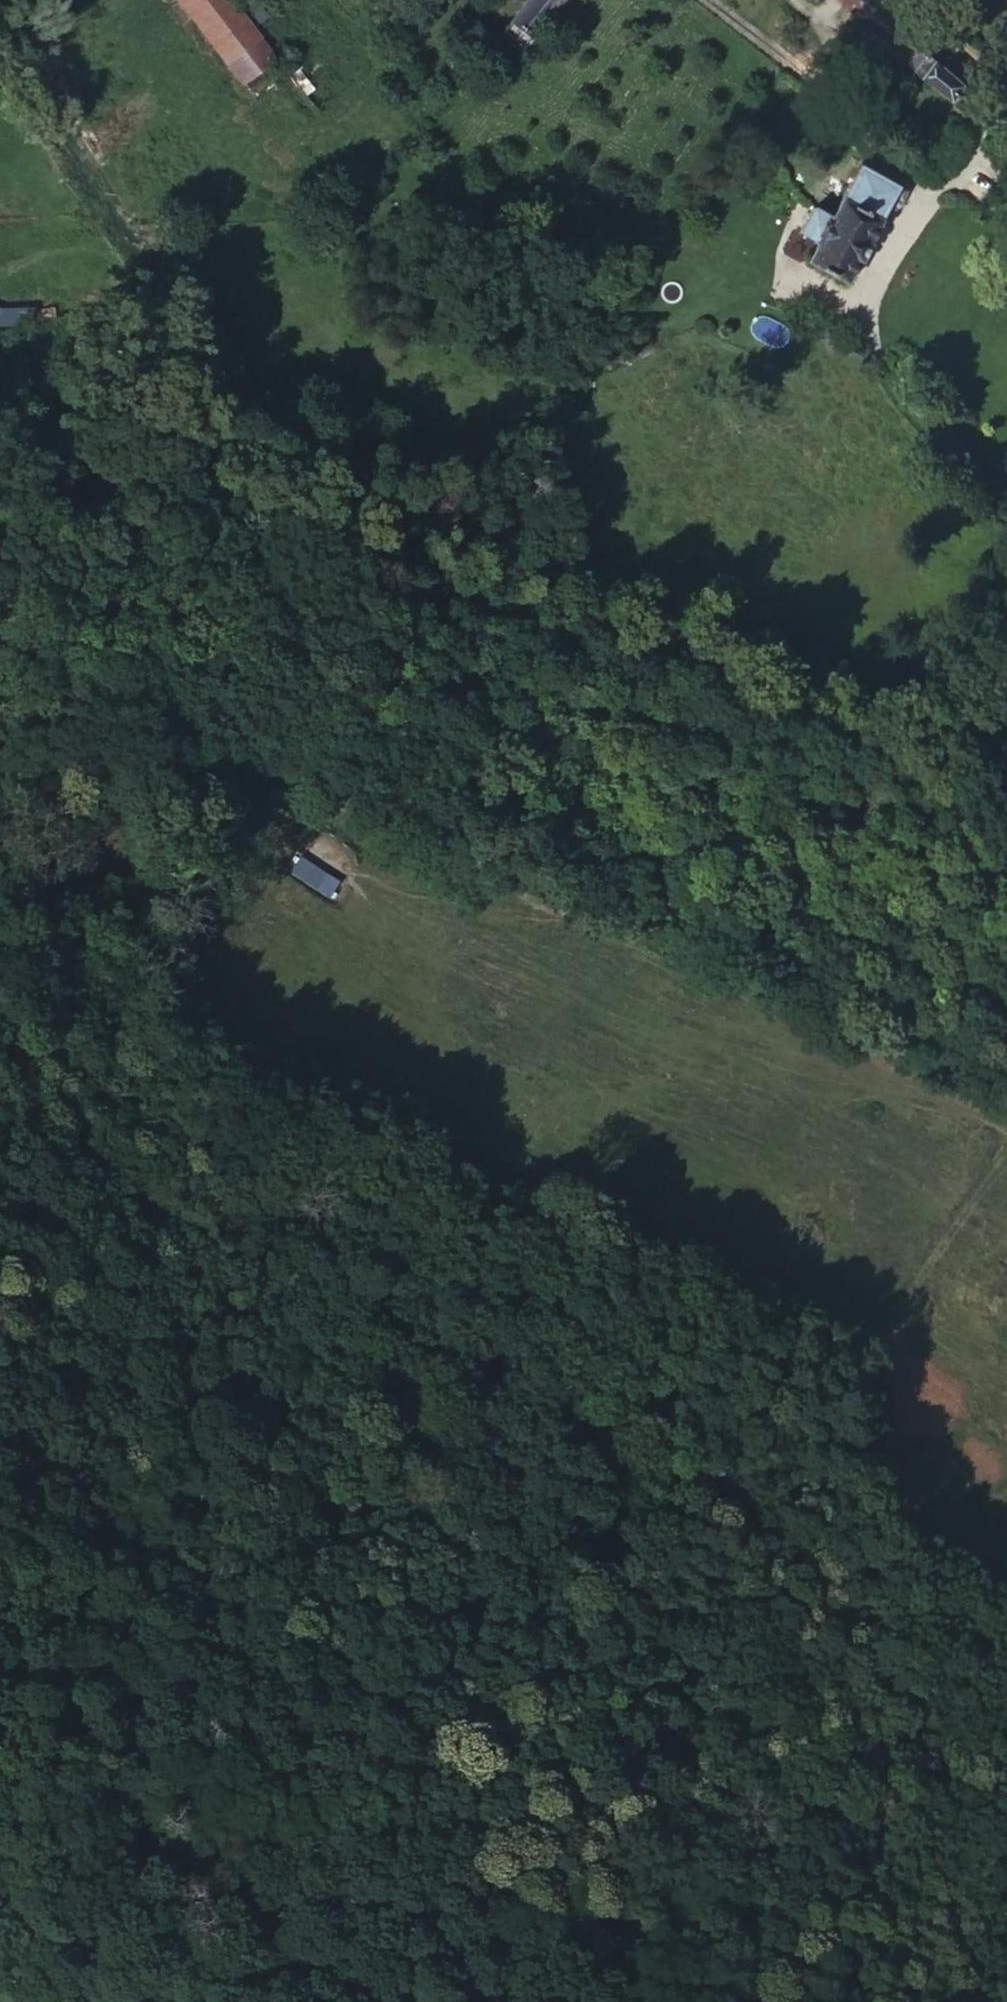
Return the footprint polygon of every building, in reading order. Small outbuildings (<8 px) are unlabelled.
[(238,84),(261,68),(288,106),(301,96),(229,0),(181,0),(238,84)] [(480,25),(498,41),(534,0),(501,0),(480,25)] [(904,59),(913,48),(861,0),(838,0),(904,59)] [(952,109),(964,96),(949,80),(913,48),(904,59),(899,64),(952,109)] [(792,196),(777,226),(800,237),(791,254),(827,272),(875,177),(841,159),(815,209),(792,196)]
